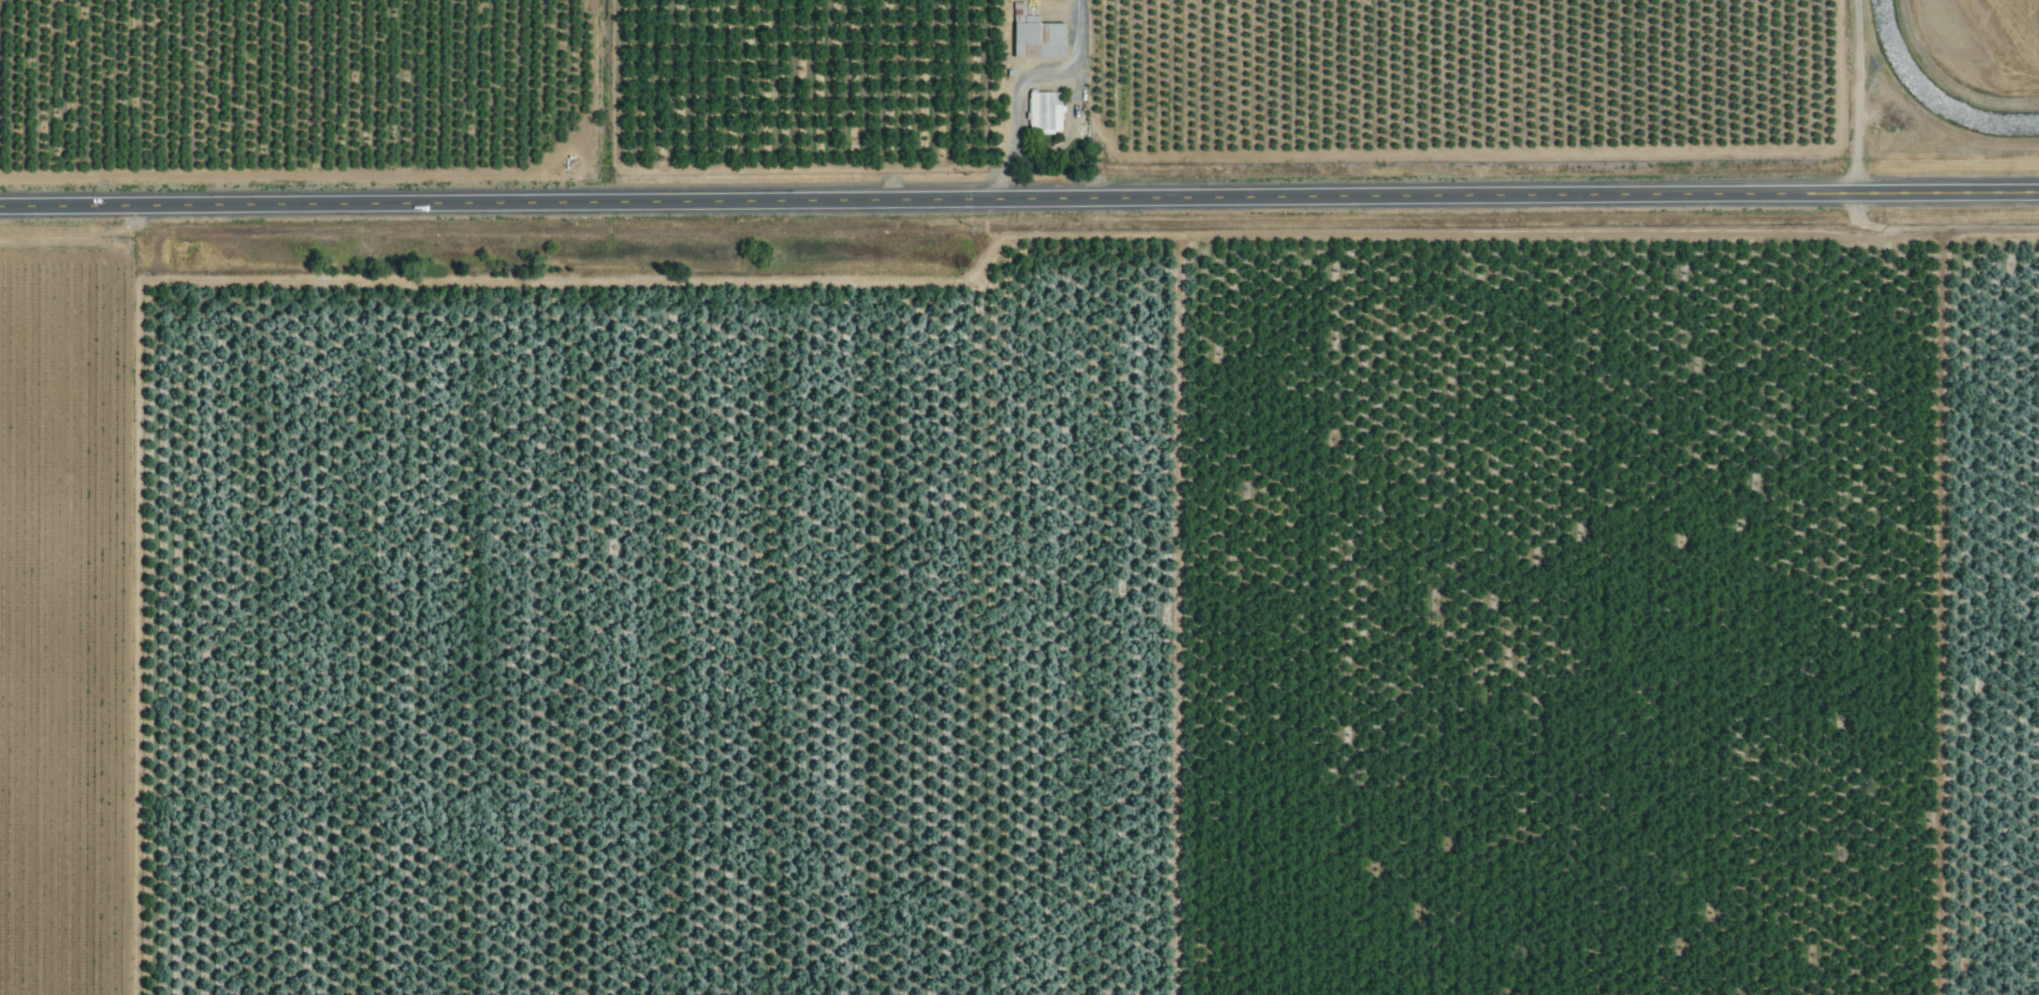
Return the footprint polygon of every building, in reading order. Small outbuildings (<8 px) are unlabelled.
[(1011,59),(1064,59),(1064,25),(1036,25),(1036,17),(1023,17),(1023,4),(1011,4),(1011,59)] [(1059,93),(1026,93),(1026,134),(1059,134),(1059,93)]
